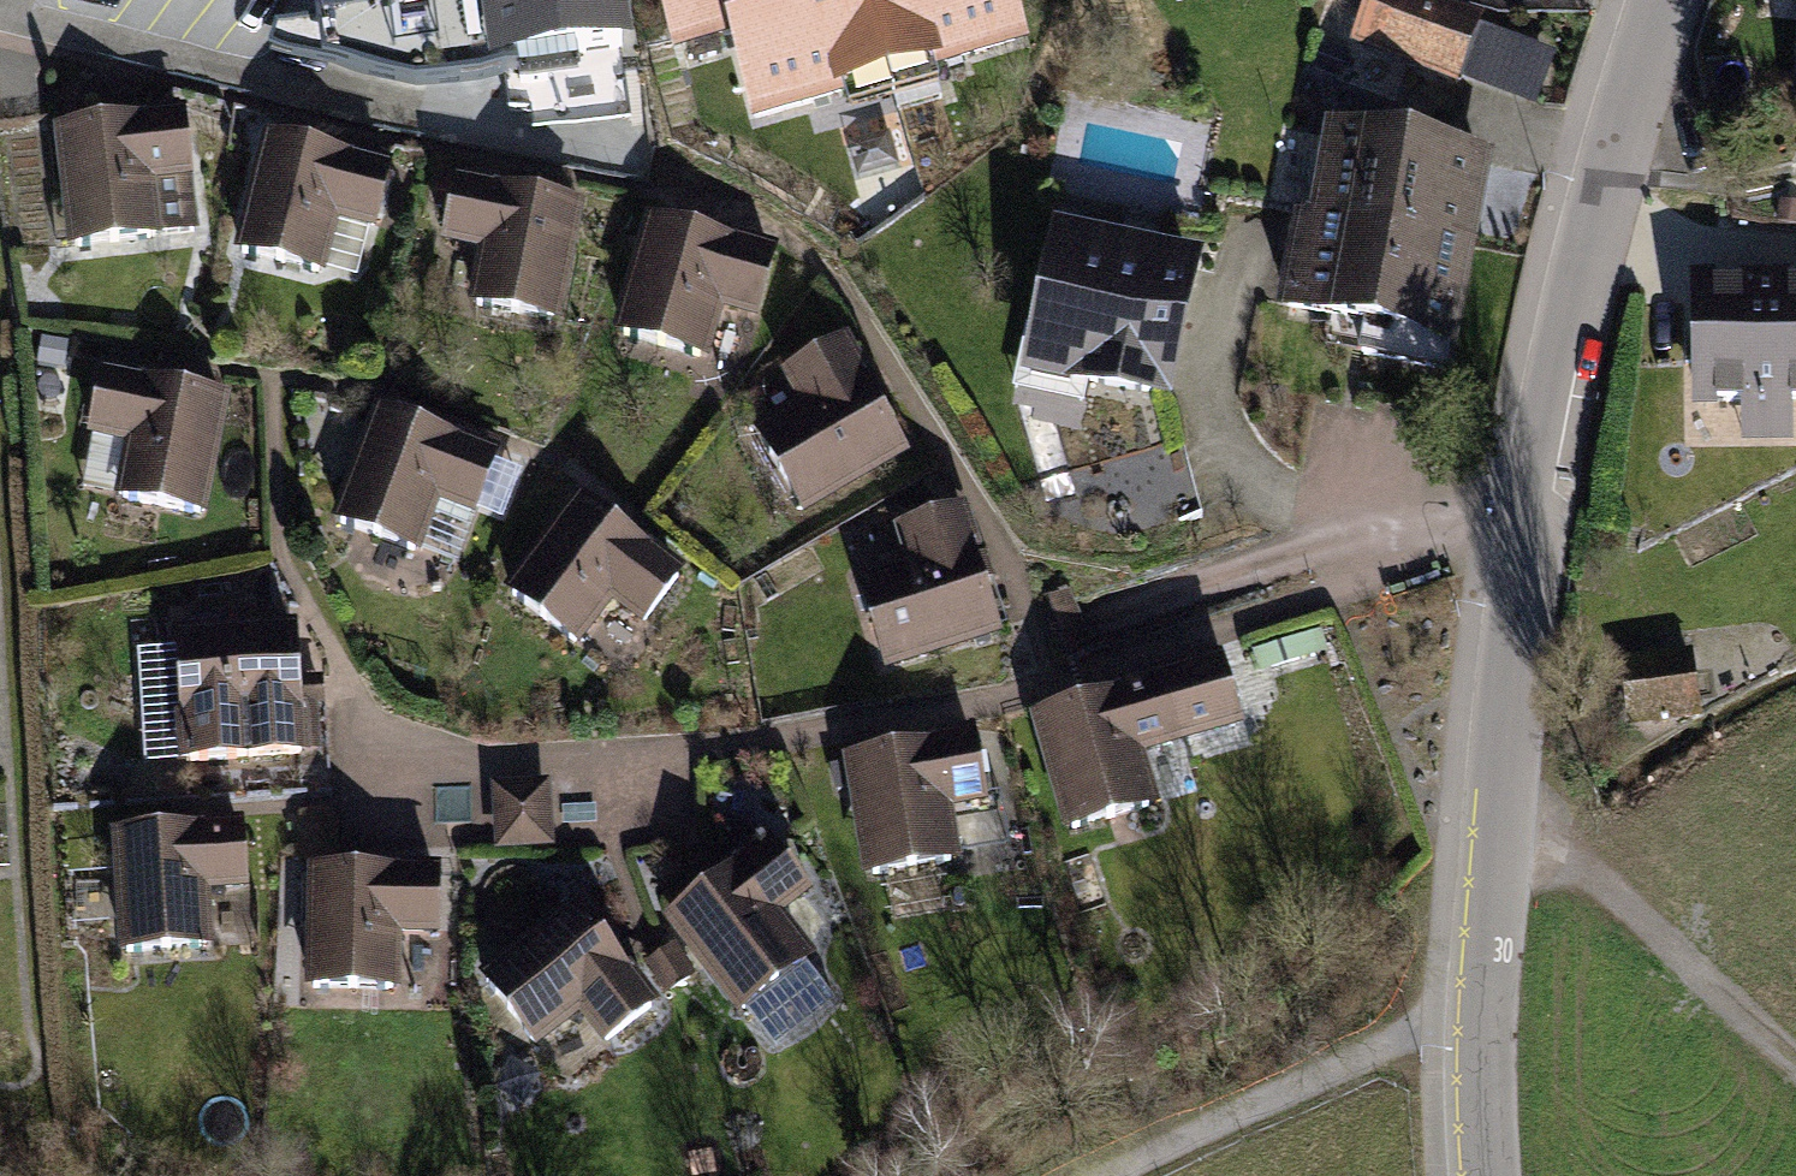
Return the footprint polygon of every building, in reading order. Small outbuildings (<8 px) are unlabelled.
[(516,60),(619,45),(612,0),(508,0),(516,60)] [(681,42),(733,27),(758,113),(845,88),(842,80),(927,56),(929,64),(1015,39),(1004,0),(669,0),(681,42)] [(1358,36),(1458,72),(1474,30),(1390,0),(1372,0),(1358,36)] [(1474,30),(1458,72),(1528,98),(1544,56),(1474,30)] [(181,117),(61,133),(76,246),(193,231),(186,173),(188,172),(181,117)] [(1333,137),(1319,219),(1354,226),(1354,229),(1412,239),(1413,234),(1466,244),(1481,163),(1388,147),(1391,131),(1371,128),(1368,143),(1333,137)] [(386,171),(270,141),(242,251),(318,270),(333,214),(373,224),(386,171)] [(553,320),(576,208),(458,184),(447,238),(488,246),(476,304),(553,320)] [(1298,255),(1289,306),(1368,321),(1362,354),(1443,368),(1466,244),(1413,234),(1412,239),(1354,229),(1354,226),(1319,219),(1312,258),(1298,255)] [(655,224),(623,334),(699,355),(715,299),(756,311),(772,257),(655,224)] [(1078,350),(1072,376),(1163,395),(1190,267),(1061,239),(1038,342),(1078,350)] [(1699,287),(1700,400),(1795,400),(1795,286),(1699,287)] [(801,507),(900,450),(840,345),(792,373),(813,409),(762,439),(801,507)] [(200,512),(221,400),(103,377),(93,431),(134,439),(123,497),(200,512)] [(494,458),(381,415),(340,522),(414,550),(435,495),(474,510),(494,458)] [(677,575),(581,503),(512,594),(575,641),(610,594),(644,620),(677,575)] [(886,662),(995,628),(958,513),(905,530),(918,570),(862,587),(886,662)] [(179,640),(186,760),(301,753),(293,633),(225,637),(224,614),(194,616),(196,639),(179,640)] [(1266,647),(1271,665),(1299,657),(1294,638),(1266,647)] [(1689,656),(1623,664),(1629,720),(1695,713),(1689,656)] [(1220,666),(1041,718),(1073,827),(1148,805),(1132,748),(1235,719),(1220,666)] [(972,740),(854,761),(873,874),(951,860),(941,802),(982,795),(972,740)] [(538,789),(499,791),(502,840),(541,838),(538,789)] [(240,829),(119,837),(126,951),(206,946),(202,886),(243,884),(240,829)] [(759,853),(674,918),(773,1046),(834,999),(768,914),(802,888),(769,845),(766,848),(761,842),(754,847),(759,853)] [(435,874),(316,873),(314,986),(392,987),(393,929),(435,930),(435,874)] [(651,1006),(577,911),(486,981),(534,1042),(581,1006),(607,1040),(651,1006)] [(649,965),(667,991),(691,975),(674,949),(649,965)]
